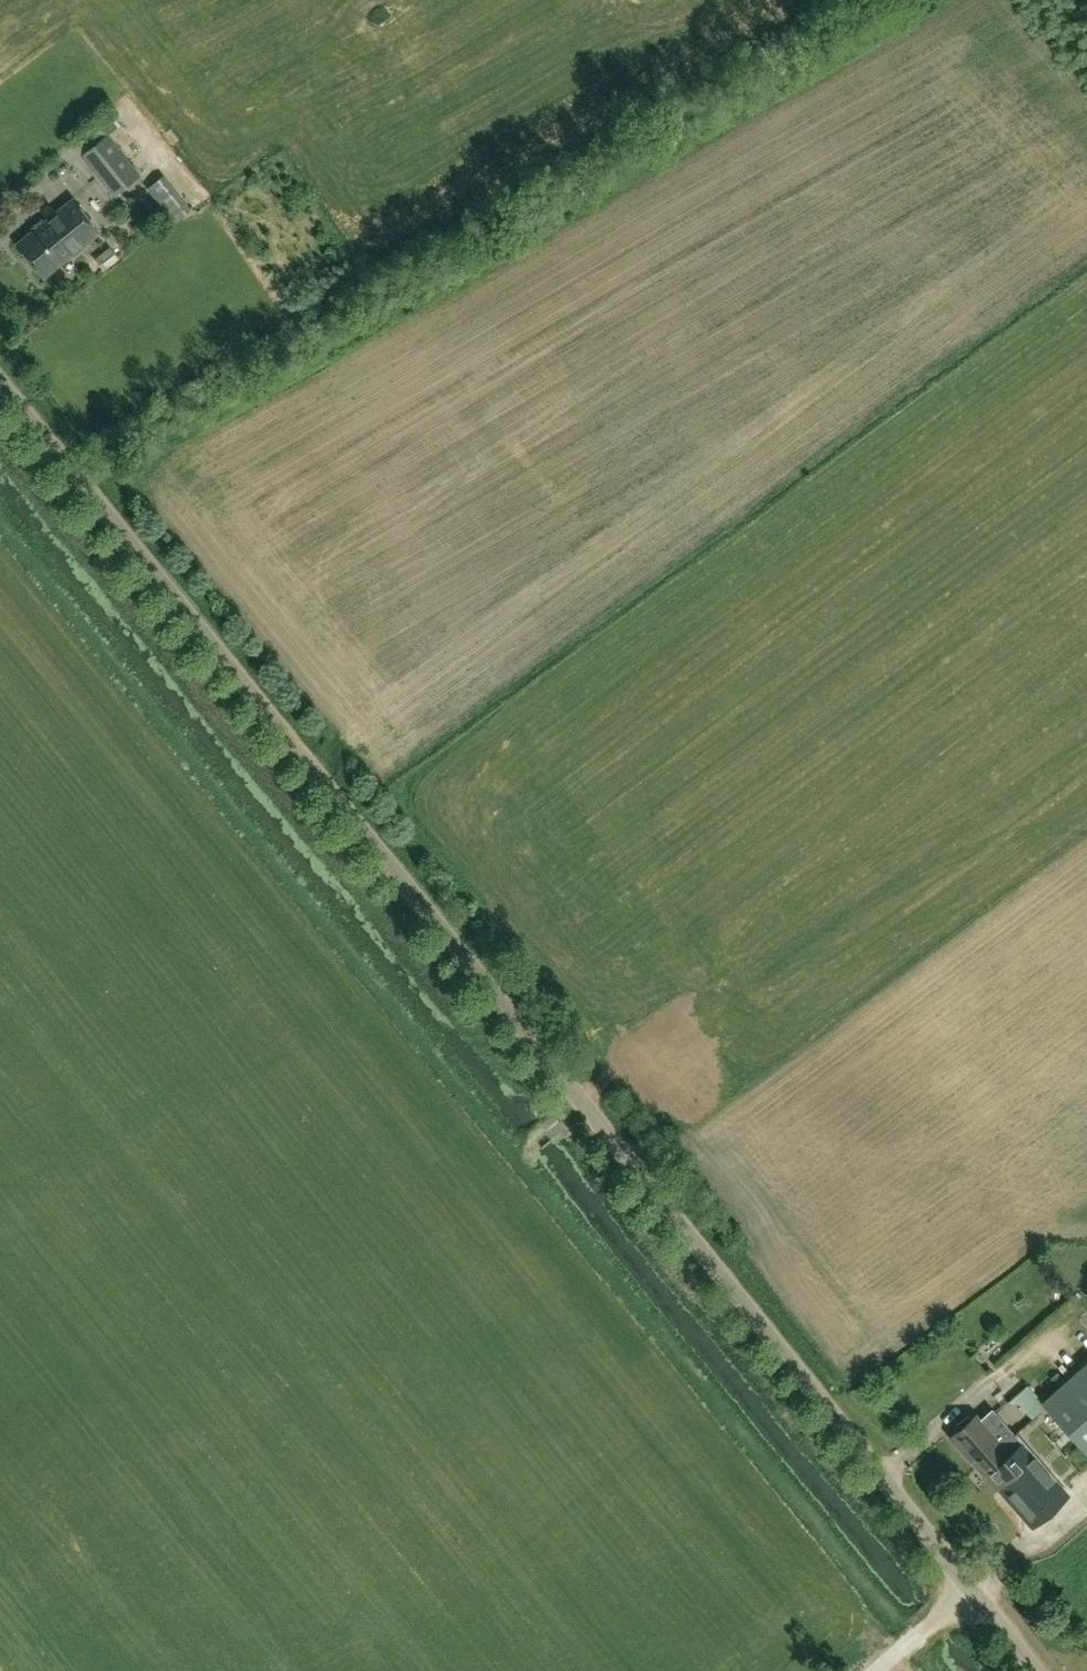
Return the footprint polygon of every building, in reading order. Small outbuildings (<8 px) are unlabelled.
[(109,132),(83,153),(115,194),(141,173),(109,132)] [(153,163),(137,179),(167,209),(183,194),(153,163)] [(75,198),(21,242),(46,273),(100,230),(75,198)] [(1086,1453),(1086,1361),(1041,1401),(1086,1453)] [(1010,1454),(1002,1445),(1015,1434),(993,1409),(981,1419),(977,1414),(973,1417),(967,1415),(957,1424),(959,1430),(952,1436),(969,1455),(977,1448),(982,1455),(974,1462),(998,1489),(1006,1482),(1005,1482),(1021,1467),(1010,1454)] [(1054,1479),(1023,1443),(1015,1434),(1002,1445),(1010,1454),(1021,1467),(1005,1482),(1006,1482),(1025,1504),(1054,1479)]
